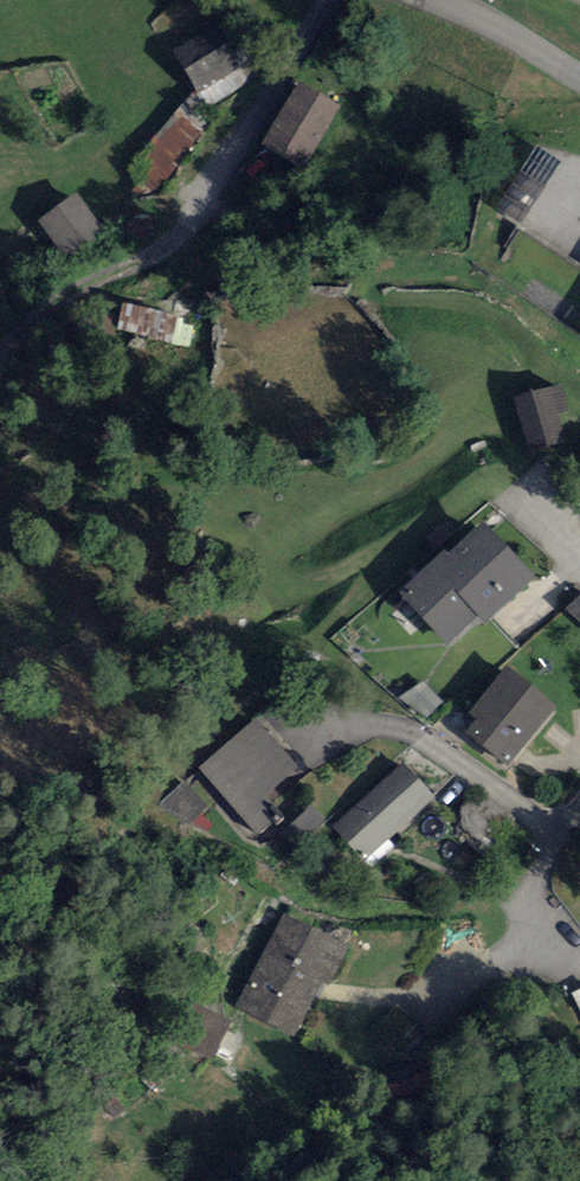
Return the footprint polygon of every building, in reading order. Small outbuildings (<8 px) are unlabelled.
[(216,31),(178,51),(197,87),(235,67),(216,31)] [(306,98),(265,162),(297,183),(338,119),(306,98)] [(193,103),(132,171),(157,194),(219,126),(193,103)] [(76,202),(46,224),(68,254),(98,232),(76,202)] [(129,310),(127,335),(197,342),(199,317),(129,310)] [(562,386),(514,400),(529,452),(564,442),(557,418),(570,414),(562,386)] [(444,556),(398,599),(446,650),(478,621),(485,628),(534,582),(484,529),(450,562),(444,556)] [(478,722),(467,736),(508,770),(556,711),(506,670),(469,715),(478,722)] [(264,733),(204,787),(260,849),(299,814),(284,797),(305,779),(264,733)] [(409,778),(346,835),(372,864),(435,807),(409,778)] [(188,782),(173,800),(195,819),(211,802),(188,782)] [(467,809),(472,836),(512,829),(508,803),(467,809)] [(295,929),(251,1010),(299,1036),(343,954),(295,929)] [(220,1059),(238,1021),(204,1005),(186,1043),(220,1059)]
